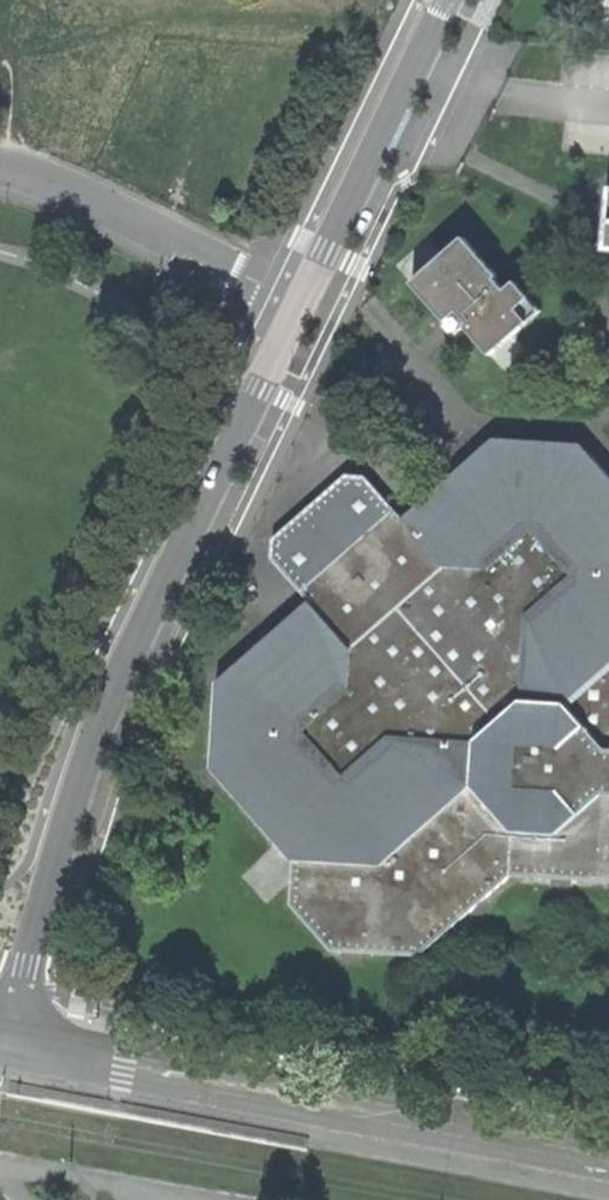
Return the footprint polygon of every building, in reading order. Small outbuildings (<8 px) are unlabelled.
[(491,356),(541,311),(516,283),(506,292),(495,279),(498,276),(463,238),(412,284),(446,322),(454,314),(467,328),(491,356)] [(459,335),(467,328),(454,314),(446,322),(452,328),(459,335)] [(608,881),(608,476),(581,445),(493,438),(413,508),(402,519),(365,476),(346,475),(272,540),(272,560),(310,601),(218,682),(212,769),(294,861),(290,904),(331,951),(419,956),(510,875),(608,881)]
